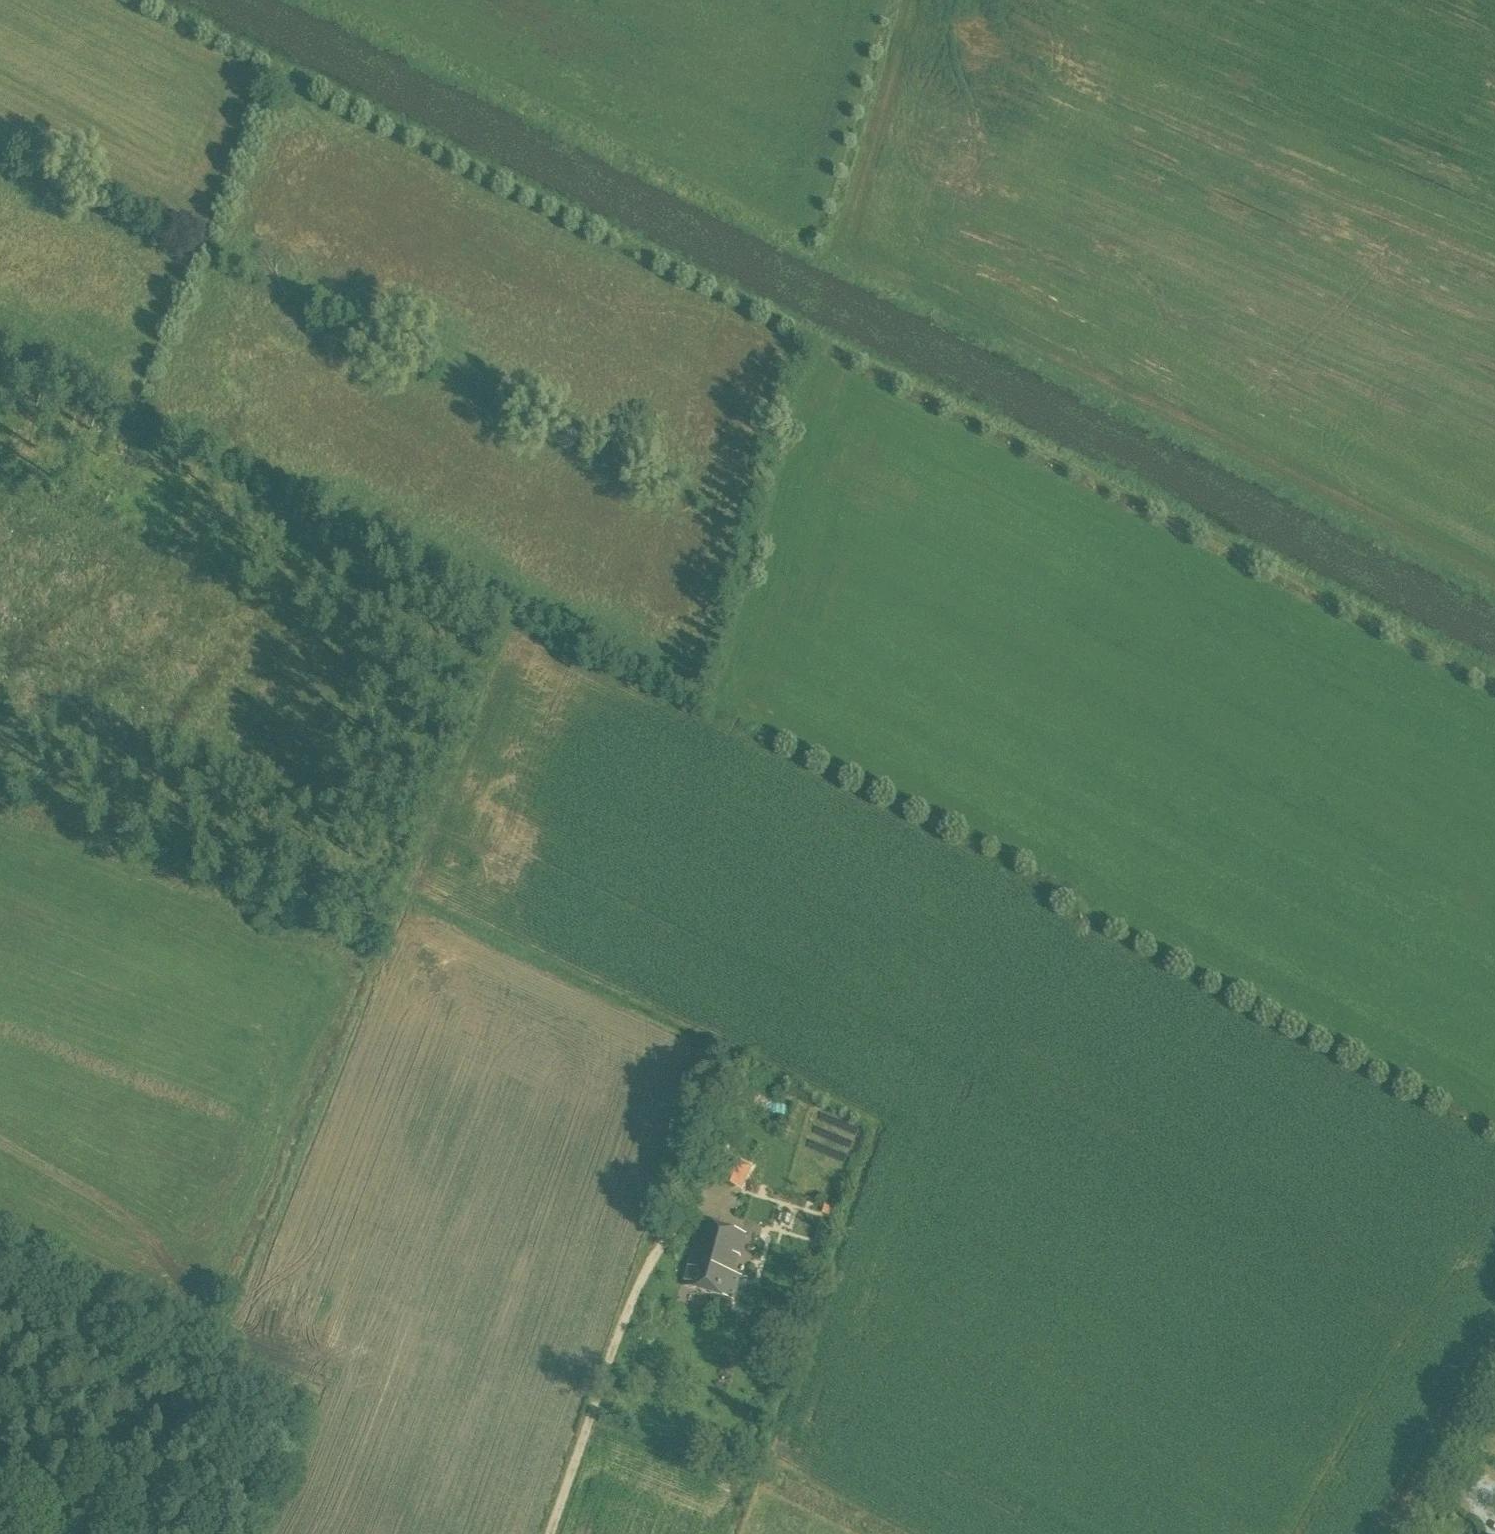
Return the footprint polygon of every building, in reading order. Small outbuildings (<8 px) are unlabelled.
[(726,1162),(719,1179),(732,1185),(742,1162),(729,1157),(726,1162)] [(732,1302),(739,1278),(733,1276),(744,1236),(702,1225),(684,1289),(732,1302)]
